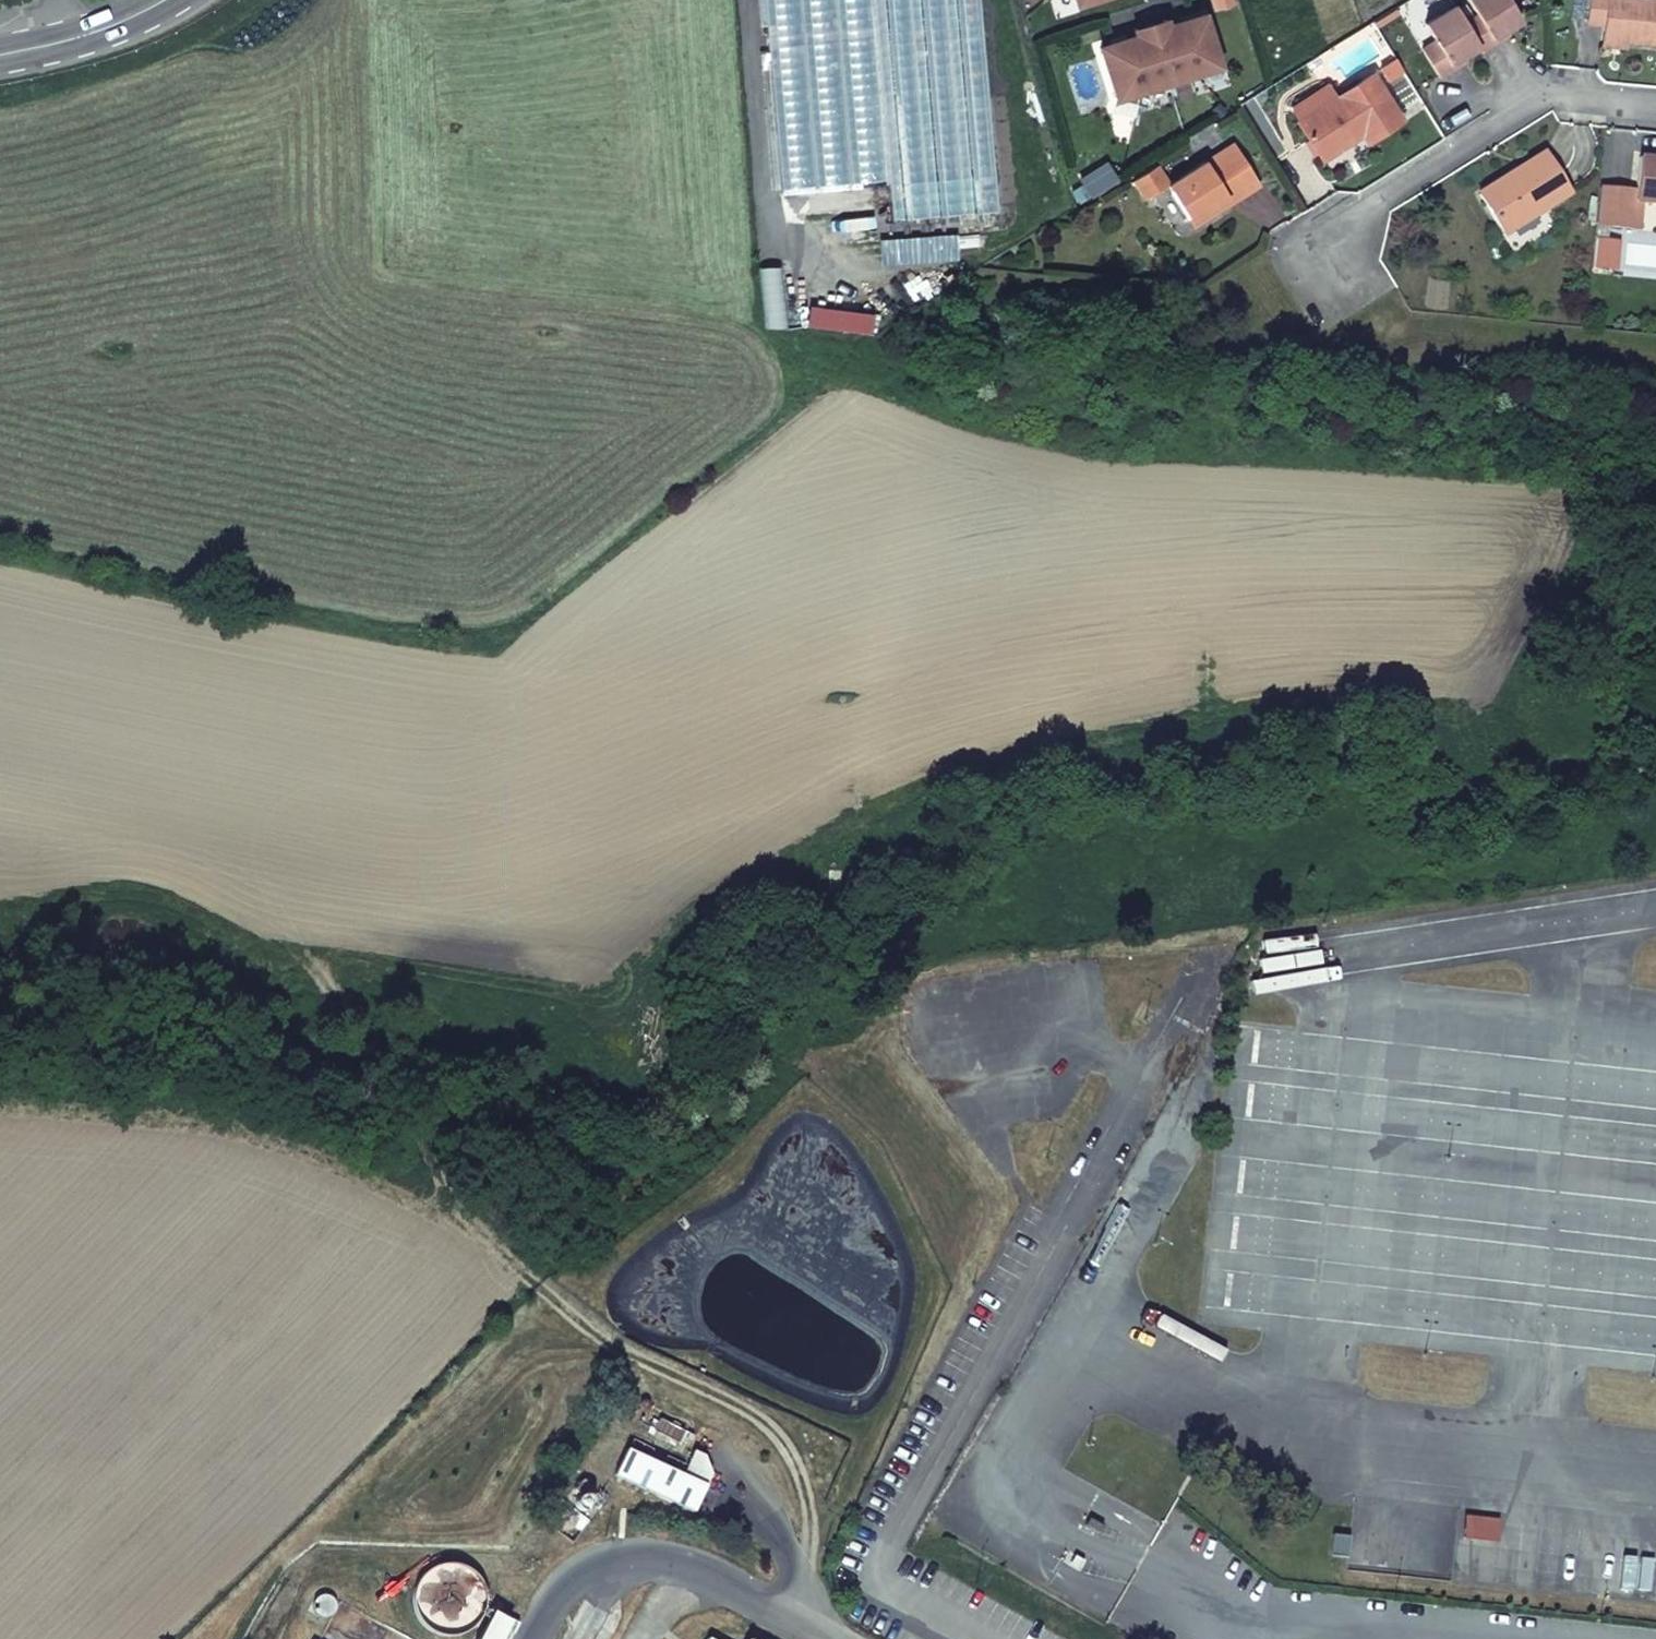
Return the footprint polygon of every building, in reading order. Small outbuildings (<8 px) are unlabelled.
[(778,189),(883,180),(867,0),(761,0),(778,189)] [(883,180),(886,218),(996,208),(978,0),(867,0),(883,180)] [(1449,71),(1445,65),(1459,58),(1475,48),(1479,54),(1493,45),(1490,40),(1503,33),(1518,23),(1504,0),(1466,0),(1466,1),(1476,17),(1464,25),(1453,7),(1423,26),(1433,42),(1420,50),(1437,78),(1449,71)] [(1605,34),(1630,36),(1630,43),(1655,45),(1655,0),(1591,0),(1589,26),(1606,28),(1605,34)] [(1203,17),(1099,49),(1114,100),(1219,67),(1203,17)] [(1506,38),(1503,33),(1490,40),(1493,45),(1506,38)] [(1630,36),(1605,34),(1604,47),(1629,50),(1630,43),(1630,36)] [(1445,65),(1449,71),(1462,63),(1459,58),(1445,65)] [(1336,96),(1298,119),(1321,157),(1364,131),(1369,139),(1401,120),(1371,74),(1336,96)] [(1293,110),(1298,119),(1336,96),(1332,86),(1327,84),(1293,105),(1293,110)] [(1170,186),(1192,222),(1228,199),(1231,205),(1260,187),(1235,146),(1170,186)] [(1480,195),(1503,230),(1538,208),(1542,212),(1571,194),(1546,154),(1511,175),(1516,183),(1510,186),(1499,182),(1480,195)] [(1637,156),(1634,189),(1600,187),(1597,225),(1643,228),(1645,201),(1655,202),(1655,157),(1637,156)] [(1136,181),(1147,200),(1166,188),(1163,184),(1168,181),(1159,167),(1136,181)] [(1511,175),(1499,182),(1510,186),(1516,183),(1511,175)] [(1228,199),(1192,222),(1196,227),(1231,205),(1228,199)] [(1538,208),(1503,230),(1506,236),(1542,212),(1538,208)] [(630,1448),(617,1472),(695,1509),(708,1484),(630,1448)] [(1099,1532),(1103,1526),(1091,1519),(1087,1524),(1099,1532)] [(1071,1554),(1067,1560),(1079,1567),(1083,1561),(1071,1554)]
